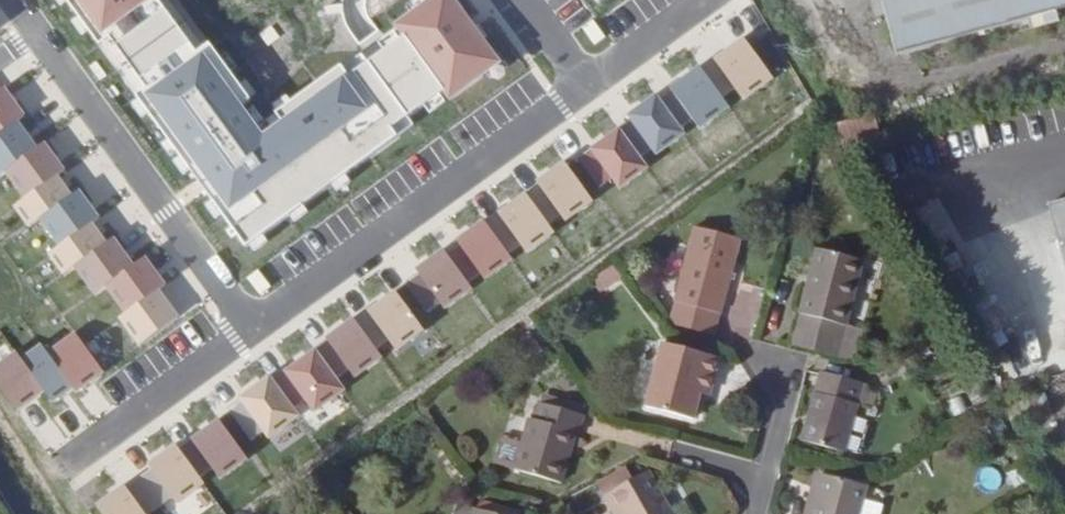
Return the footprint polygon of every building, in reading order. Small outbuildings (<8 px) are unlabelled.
[(105,41),(161,0),(76,0),(105,41)] [(395,26),(450,102),(501,65),(454,0),(432,0),(395,26)] [(887,18),(881,0),(871,0),(877,20),(887,18)] [(887,18),(897,57),(1064,11),(1064,0),(881,0),(887,18)] [(743,38),(711,60),(743,102),(774,80),(743,38)] [(204,56),(146,99),(231,214),(371,113),(347,77),(264,135),(204,56)] [(728,107),(699,67),(670,87),(698,128),(713,118),(728,107)] [(684,136),(656,97),(628,116),(656,156),(684,136)] [(876,117),(839,126),(846,152),(883,142),(876,117)] [(649,170),(619,129),(590,149),(620,190),(649,170)] [(592,202),(563,163),(536,183),(565,222),(592,202)] [(555,234),(525,193),(498,213),(528,253),(555,234)] [(1050,207),(1064,263),(1064,203),(1050,207)] [(513,262),(484,220),(455,240),(484,282),(513,262)] [(743,241),(696,230),(676,304),(723,316),(743,241)] [(1017,243),(1041,331),(1064,325),(1064,314),(1045,235),(1017,243)] [(472,291),(442,250),(415,270),(445,310),(472,291)] [(865,263),(819,251),(798,331),(845,343),(862,348),(866,332),(848,328),(865,263)] [(600,293),(621,280),(613,267),(592,280),(600,293)] [(424,333),(395,291),(367,310),(396,352),(424,333)] [(732,292),(732,335),(756,335),(755,292),(732,292)] [(717,341),(723,316),(677,305),(670,328),(717,341)] [(383,359),(353,318),(326,338),(356,378),(383,359)] [(839,364),(845,343),(798,331),(792,351),(814,357),(839,364)] [(720,360),(666,345),(648,409),(695,422),(701,396),(711,398),(720,360)] [(346,391),(315,349),(284,370),(314,413),(346,391)] [(998,368),(1003,385),(1064,367),(1064,358),(1063,351),(998,368)] [(865,386),(823,374),(804,443),(848,454),(865,386)] [(300,417),(271,376),(239,400),(268,440),(300,417)] [(586,418),(542,406),(537,422),(531,421),(524,445),(515,472),(563,485),(577,435),(581,437),(586,418)] [(247,461),(219,420),(192,439),(220,480),(247,461)] [(524,445),(504,439),(496,467),(515,472),(524,445)] [(177,445),(148,464),(176,505),(205,485),(177,445)] [(602,493),(627,482),(621,470),(597,481),(602,493)] [(605,499),(613,513),(618,513),(620,513),(621,513),(674,513),(651,473),(605,499)] [(826,477),(818,475),(808,513),(816,513),(826,477)] [(826,477),(816,513),(862,513),(869,489),(826,477)] [(124,484),(96,504),(104,513),(145,513),(124,484)]
